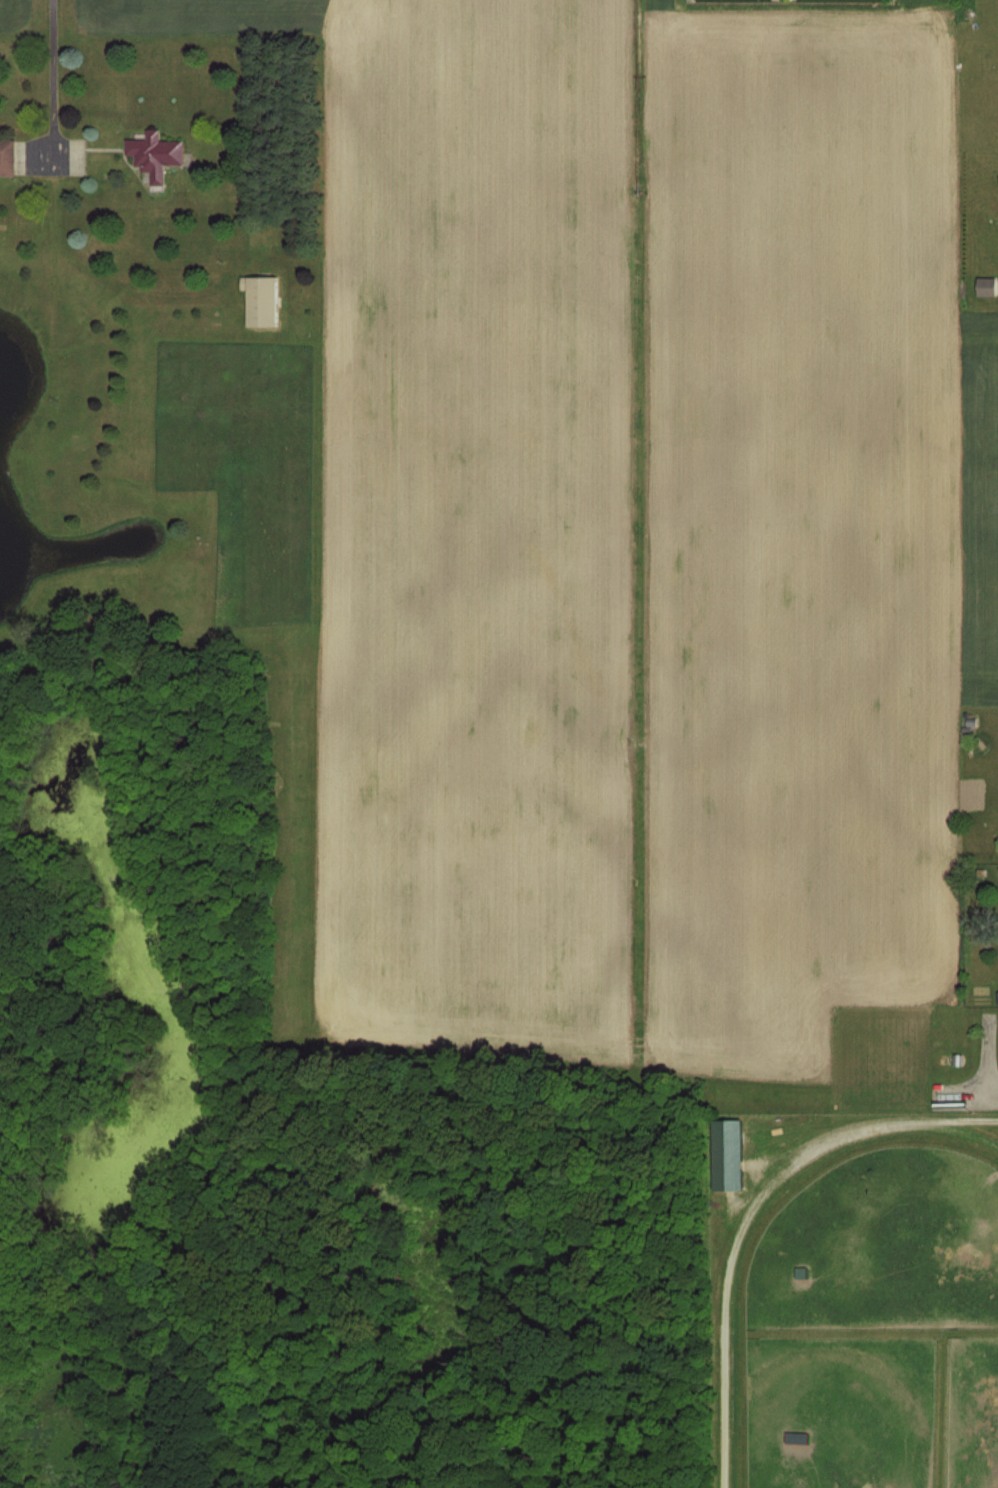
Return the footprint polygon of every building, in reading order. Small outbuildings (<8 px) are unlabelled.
[(184,140),(160,140),(160,129),(146,129),(146,139),(125,138),(125,154),(134,155),(134,169),(150,169),(150,185),(164,185),(164,164),(184,164),(184,140)] [(0,138),(0,174),(14,174),(14,138),(0,138)] [(277,326),(277,276),(248,276),(248,326),(277,326)] [(978,295),(996,294),(995,278),(977,278),(978,295)]
